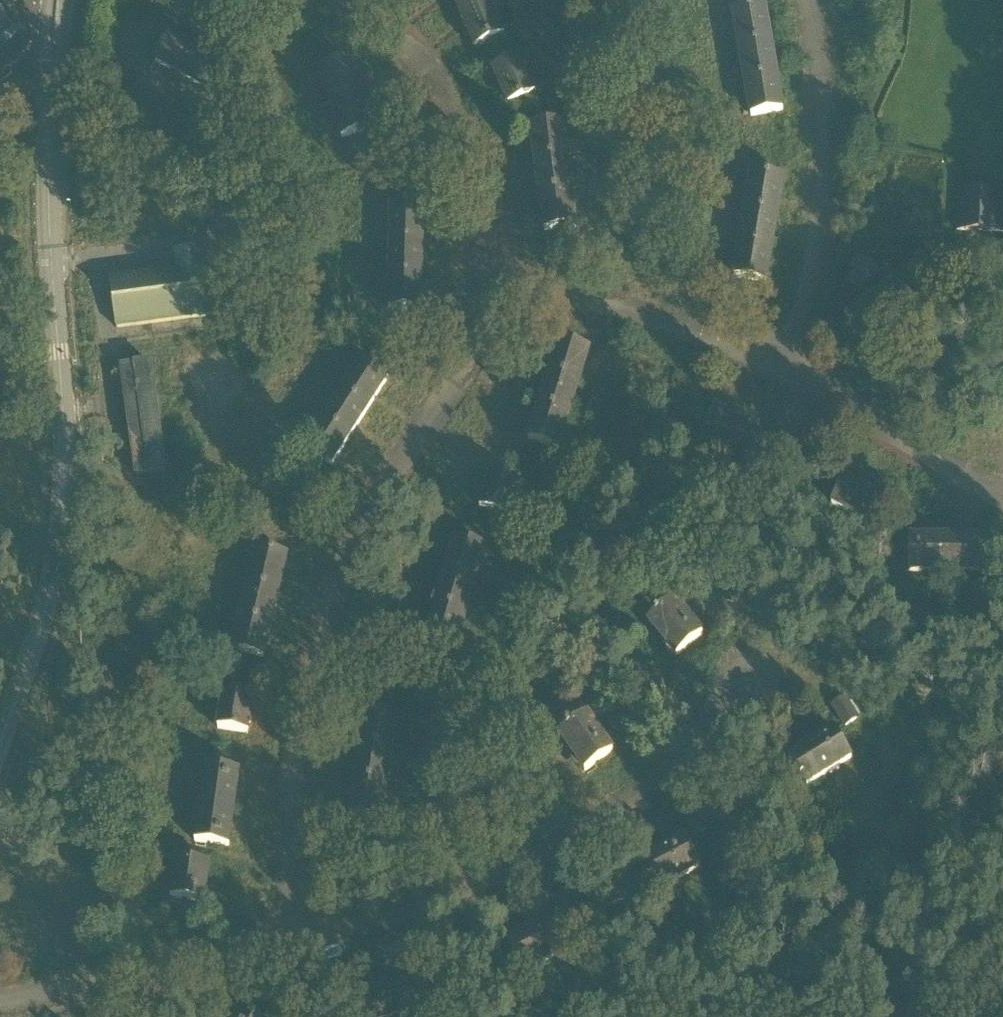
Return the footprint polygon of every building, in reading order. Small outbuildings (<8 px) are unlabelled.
[(12,13),(25,3),(22,0),(0,0),(12,13)] [(461,16),(490,3),(489,0),(454,0),(461,16)] [(505,35),(490,3),(461,16),(475,48),(505,35)] [(733,13),(739,48),(770,43),(764,8),(733,13)] [(0,23),(0,78),(33,51),(6,18),(0,23)] [(156,63),(187,81),(202,52),(171,35),(156,63)] [(739,48),(744,82),(775,77),(770,43),(739,48)] [(492,72),(508,108),(536,95),(521,60),(492,72)] [(319,72),(330,106),(360,96),(357,86),(349,62),(319,72)] [(781,111),(775,77),(744,82),(750,116),(781,111)] [(369,121),(360,96),(330,106),(341,139),(371,129),(369,121)] [(533,145),(535,163),(567,159),(562,124),(531,128),(533,145)] [(537,175),(540,197),(571,194),(567,159),(535,163),(537,175)] [(751,174),(745,209),(776,214),(782,179),(751,174)] [(576,228),(571,194),(540,197),(541,209),(544,232),(576,228)] [(392,205),(391,241),(423,242),(424,206),(392,205)] [(745,209),(740,243),(771,248),(776,214),(745,209)] [(391,241),(390,276),(422,277),(423,242),(391,241)] [(765,283),(771,248),(740,243),(734,278),(765,283)] [(176,269),(109,278),(116,329),(210,315),(201,249),(174,253),(176,269)] [(421,312),(422,277),(390,276),(389,311),(421,312)] [(559,340),(549,375),(579,384),(589,349),(559,340)] [(362,361),(343,391),(370,408),(389,378),(362,361)] [(123,367),(138,474),(166,470),(151,363),(123,367)] [(549,375),(539,408),(568,417),(579,384),(549,375)] [(343,391),(324,420),(351,437),(370,408),(343,391)] [(558,450),(568,417),(539,408),(529,441),(558,450)] [(333,466),(351,437),(324,420),(306,449),(333,466)] [(480,510),(508,519),(520,484),(492,475),(480,510)] [(833,506),(866,523),(880,497),(846,480),(833,506)] [(910,572),(947,572),(947,539),(910,539),(910,572)] [(985,539),(947,539),(947,572),(985,572),(985,539)] [(455,540),(446,573),(475,582),(485,548),(455,540)] [(253,547),(234,638),(270,645),(289,554),(253,547)] [(670,578),(686,598),(697,589),(681,569),(670,578)] [(446,573),(436,607),(466,615),(475,582),(446,573)] [(648,624),(676,658),(702,636),(673,603),(658,615),(657,614),(653,617),(654,619),(648,624)] [(456,649),(466,615),(436,607),(427,641),(456,649)] [(585,692),(600,713),(611,704),(596,684),(585,692)] [(250,730),(252,690),(218,689),(216,729),(250,730)] [(832,706),(846,727),(858,719),(845,698),(832,706)] [(559,737),(585,773),(613,753),(587,717),(570,729),(569,727),(564,730),(566,732),(559,737)] [(789,758),(809,787),(827,774),(832,776),(840,771),(840,767),(852,759),(833,730),(789,758)] [(233,845),(240,767),(204,764),(197,842),(233,845)] [(684,814),(697,836),(709,829),(696,807),(684,814)] [(645,861),(661,889),(700,867),(684,839),(645,861)] [(208,900),(210,859),(172,858),(171,898),(208,900)]
